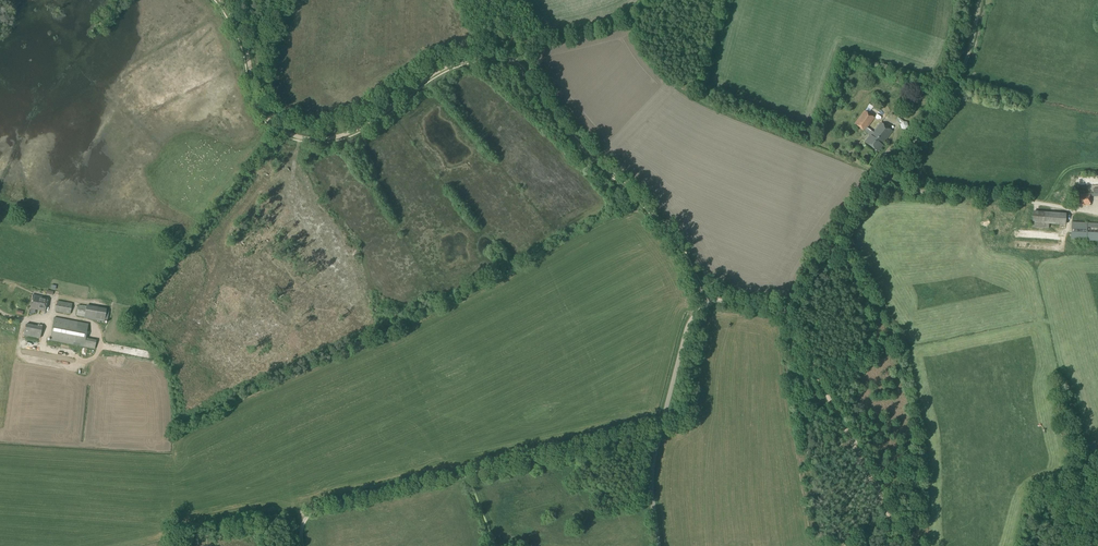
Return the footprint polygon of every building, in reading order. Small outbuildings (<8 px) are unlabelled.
[(864,131),(870,136),(865,142),(878,152),(883,145),(882,144),(892,131),(881,123),(874,132),(868,128),(875,118),(869,113),(870,111),(866,108),(854,124),(864,131)] [(909,126),(907,122),(903,121),(900,125),(901,129),(906,130),(909,126)] [(1078,206),(1090,206),(1090,194),(1078,194),(1078,206)] [(1039,227),(1039,220),(1066,222),(1067,211),(1033,209),(1032,226),(1039,227)] [(1072,222),(1071,239),(1097,241),(1097,223),(1072,222)] [(38,308),(45,310),(48,299),(39,297),(40,296),(33,295),(30,308),(37,310),(38,308)] [(56,311),(70,314),(72,304),(57,301),(56,311)] [(84,318),(105,322),(105,320),(108,321),(110,311),(107,310),(107,308),(87,305),(86,306),(78,305),(77,316),(84,317),(84,318)] [(74,345),(79,346),(95,349),(97,340),(86,338),(88,324),(79,322),(55,318),(50,340),(74,345)] [(40,338),(42,327),(26,324),(24,335),(40,338)]
